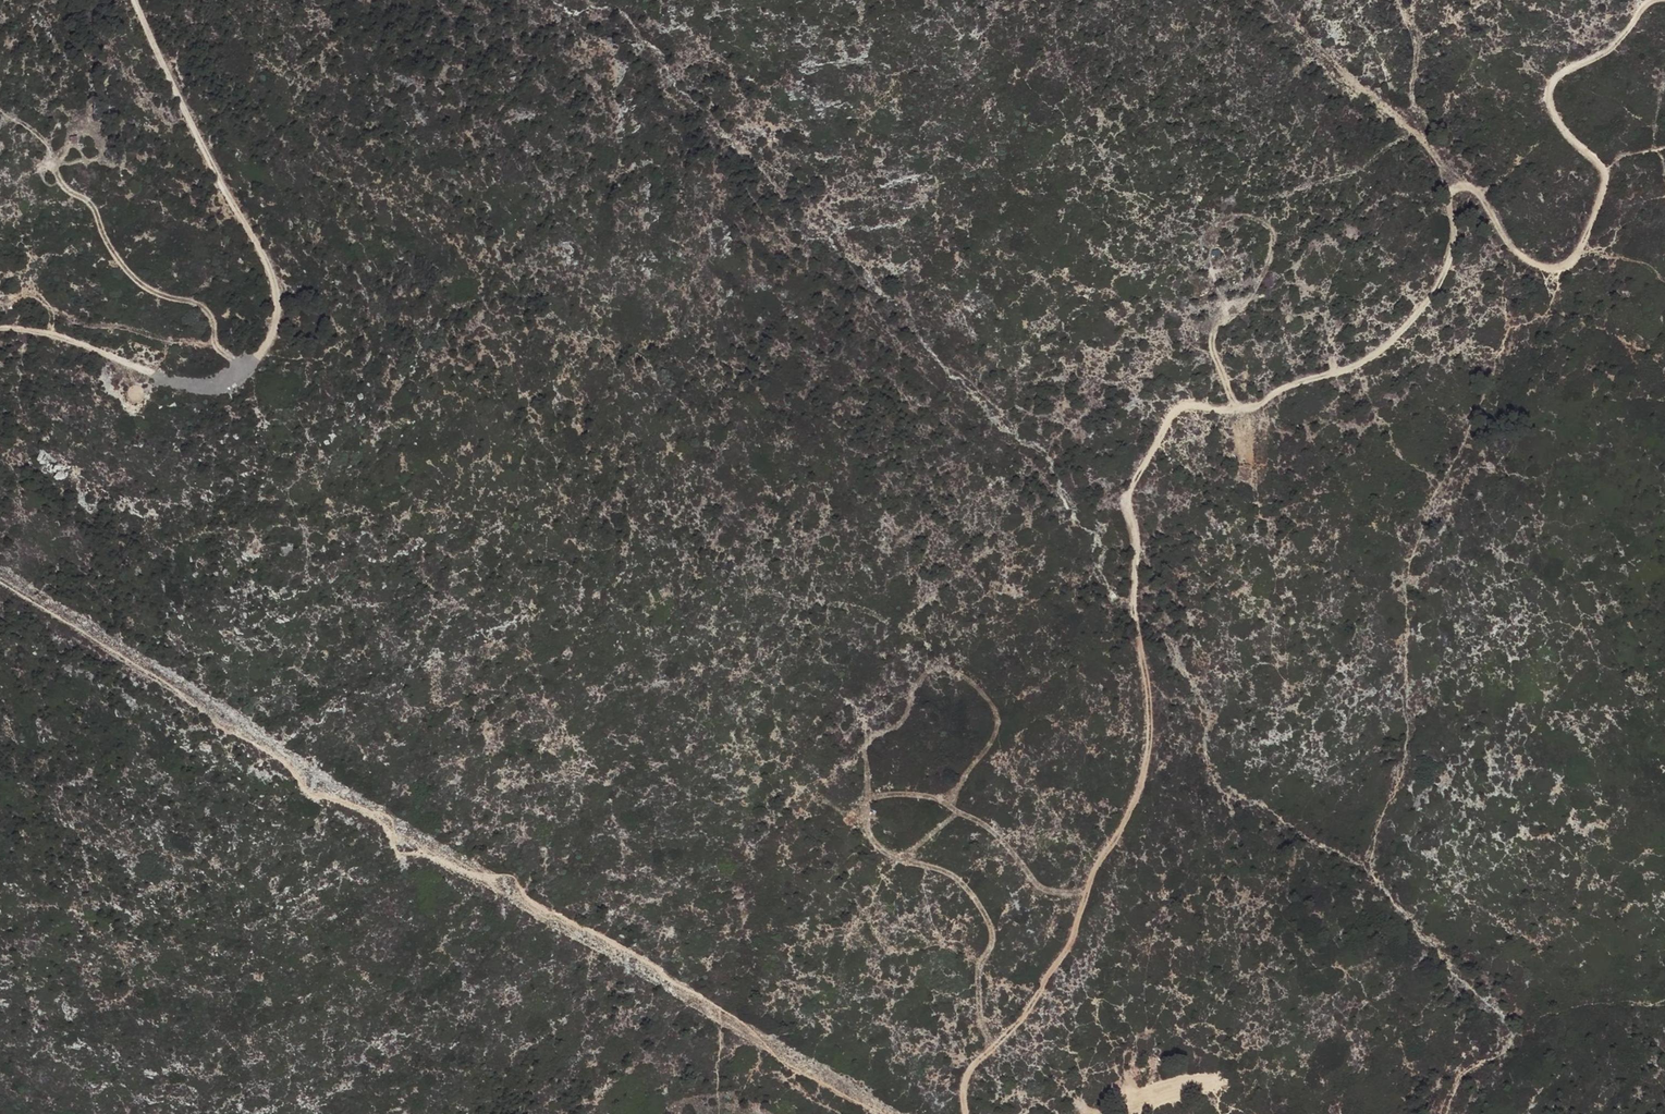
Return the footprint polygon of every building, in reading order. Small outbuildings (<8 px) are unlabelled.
[(1154,1055),(1135,1047),(1132,1057),(1150,1065),(1154,1055)]
